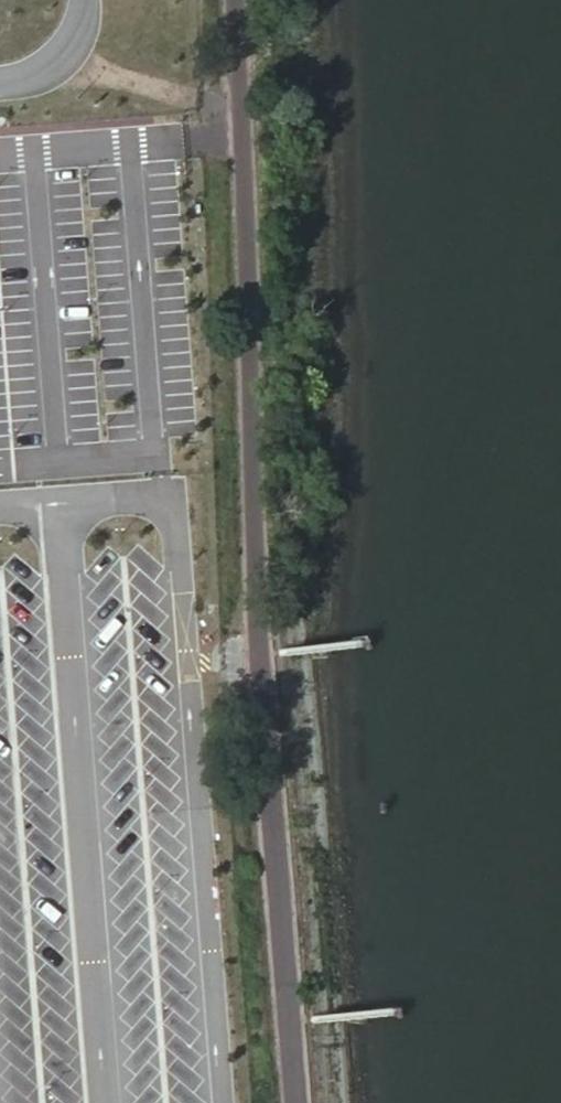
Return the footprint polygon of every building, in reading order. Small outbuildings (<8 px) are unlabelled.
[(2,845),(2,871),(37,870),(37,845),(2,845)]
